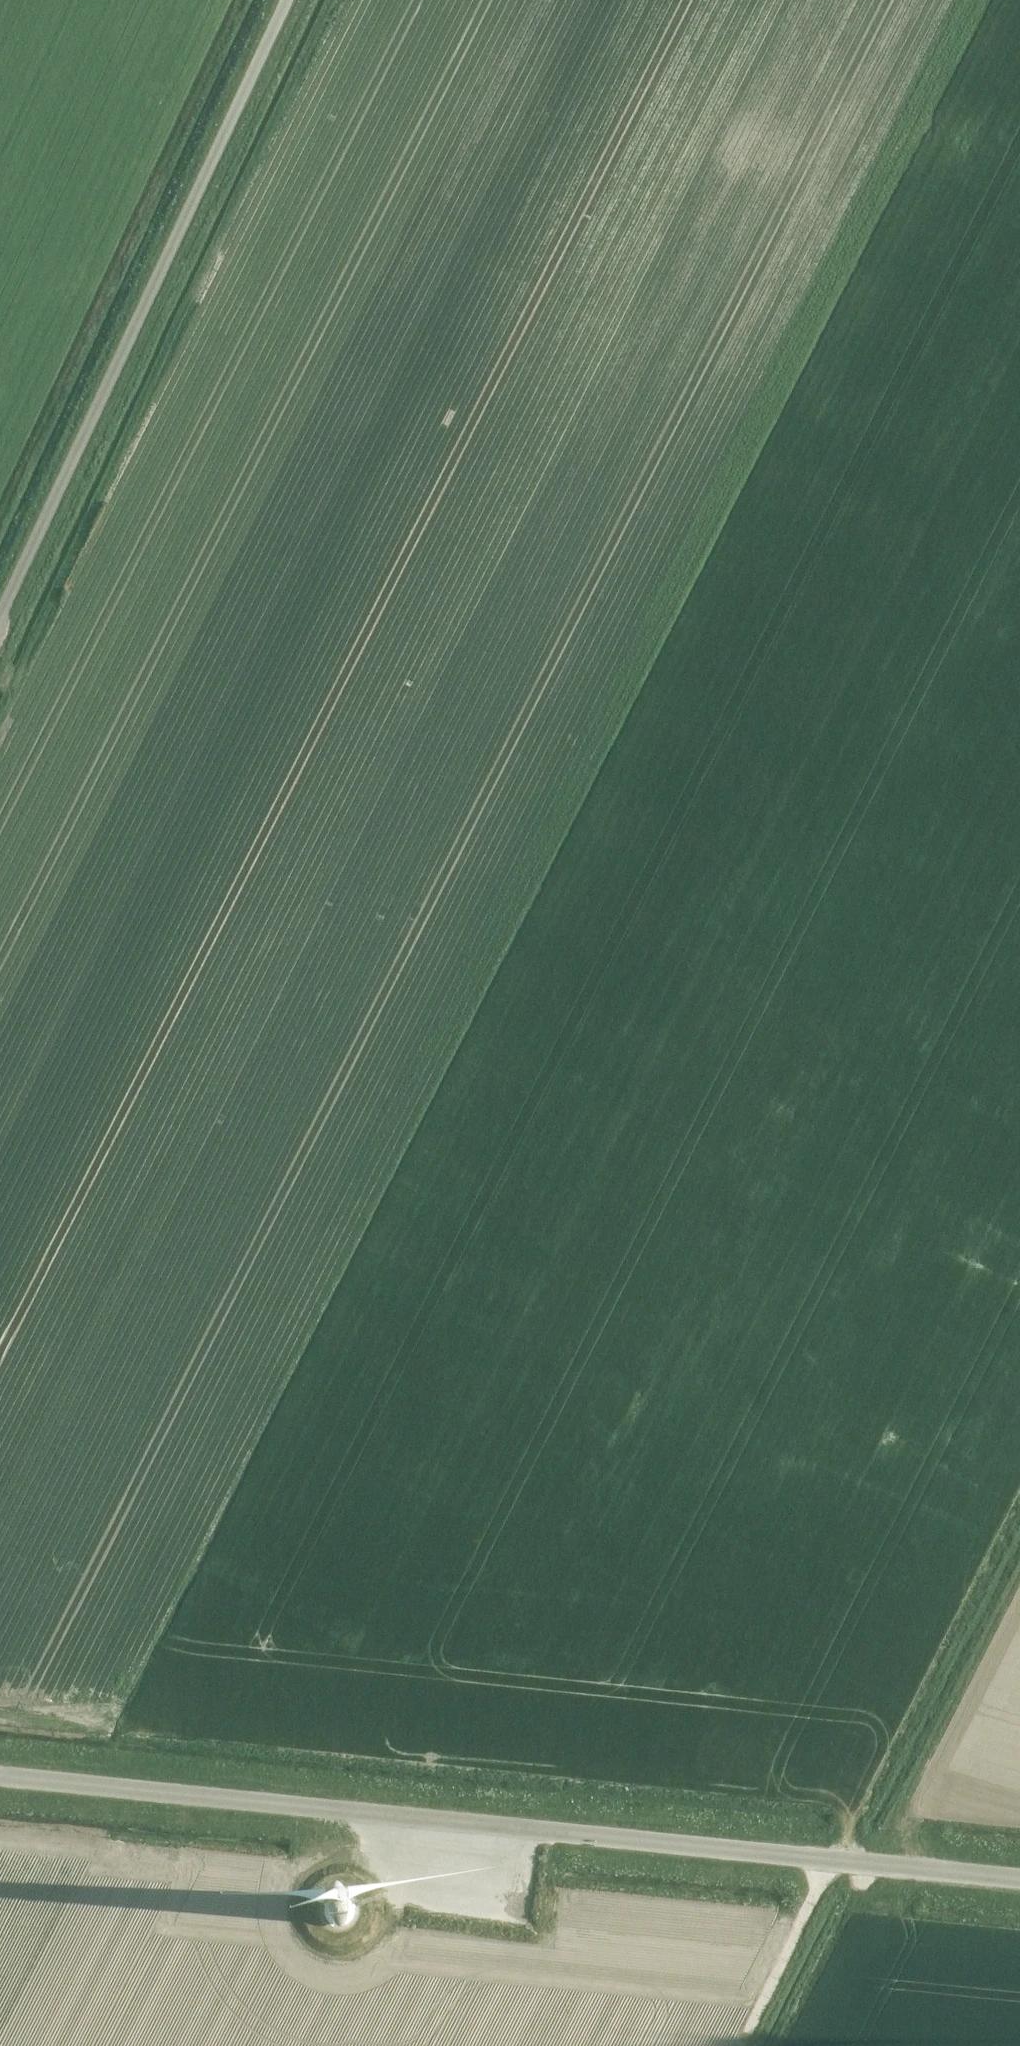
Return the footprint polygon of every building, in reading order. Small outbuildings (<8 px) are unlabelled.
[(324,1909),(324,1911),(324,1913),(325,1915),(325,1918),(327,1919),(328,1921),(329,1923),(331,1924),(333,1925),(335,1926),(337,1926),(340,1927),(342,1926),(344,1926),(346,1925),(348,1924),(350,1923),(351,1921),(353,1919),(354,1917),(354,1915),(355,1913),(355,1911),(355,1909),(354,1907),(353,1904),(352,1903),(351,1901),(349,1899),(348,1899),(346,1897),(344,1897),(342,1896),(340,1896),(338,1896),(335,1896),(333,1897),(331,1898),(330,1899),(328,1901),(327,1903),(326,1905),(325,1907),(324,1909)]
